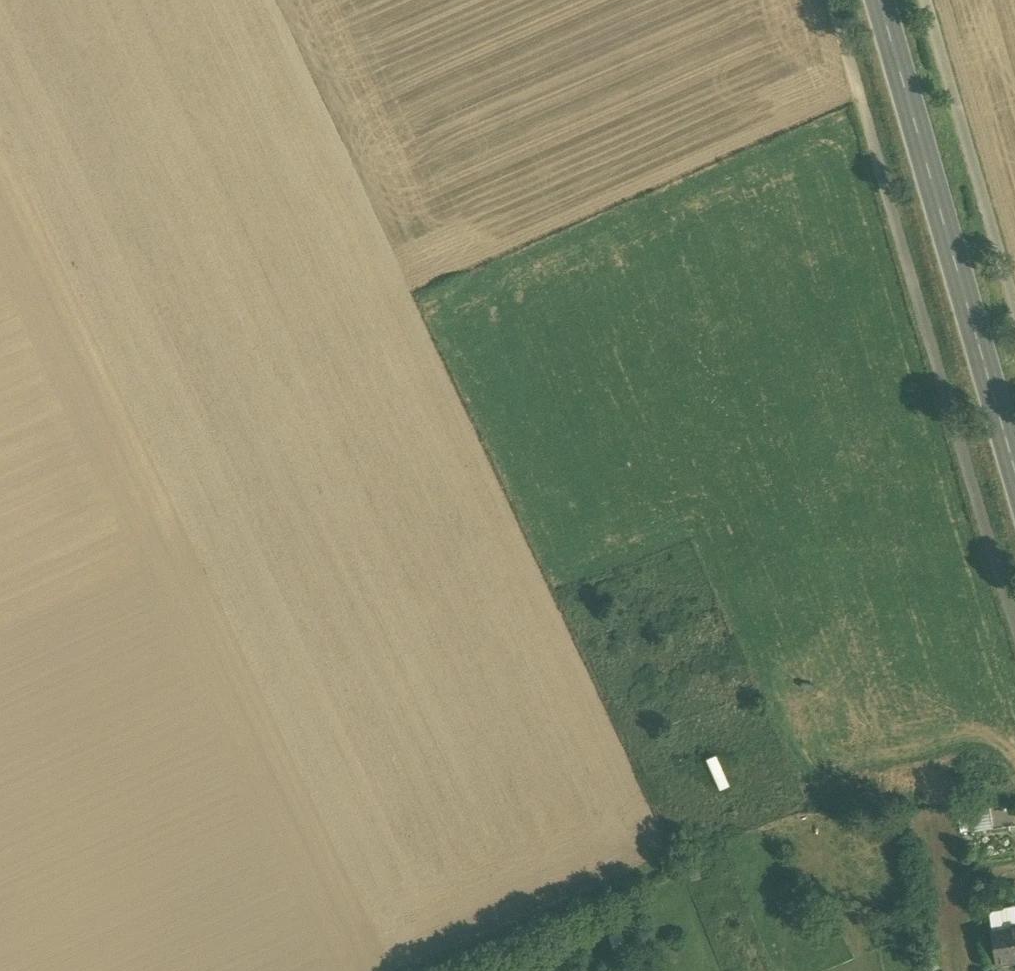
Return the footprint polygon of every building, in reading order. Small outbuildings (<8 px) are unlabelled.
[(719,788),(730,784),(720,753),(709,756),(719,788)] [(989,809),(971,813),(972,832),(992,828),(989,809)] [(969,811),(959,813),(961,832),(971,830),(969,811)] [(1005,908),(1003,910),(993,911),(990,915),(993,933),(1012,930),(1012,928),(1014,927),(1014,906),(1005,908)] [(1012,928),(1012,930),(993,933),(992,933),(997,965),(1014,962),(1014,927),(1012,928)]
